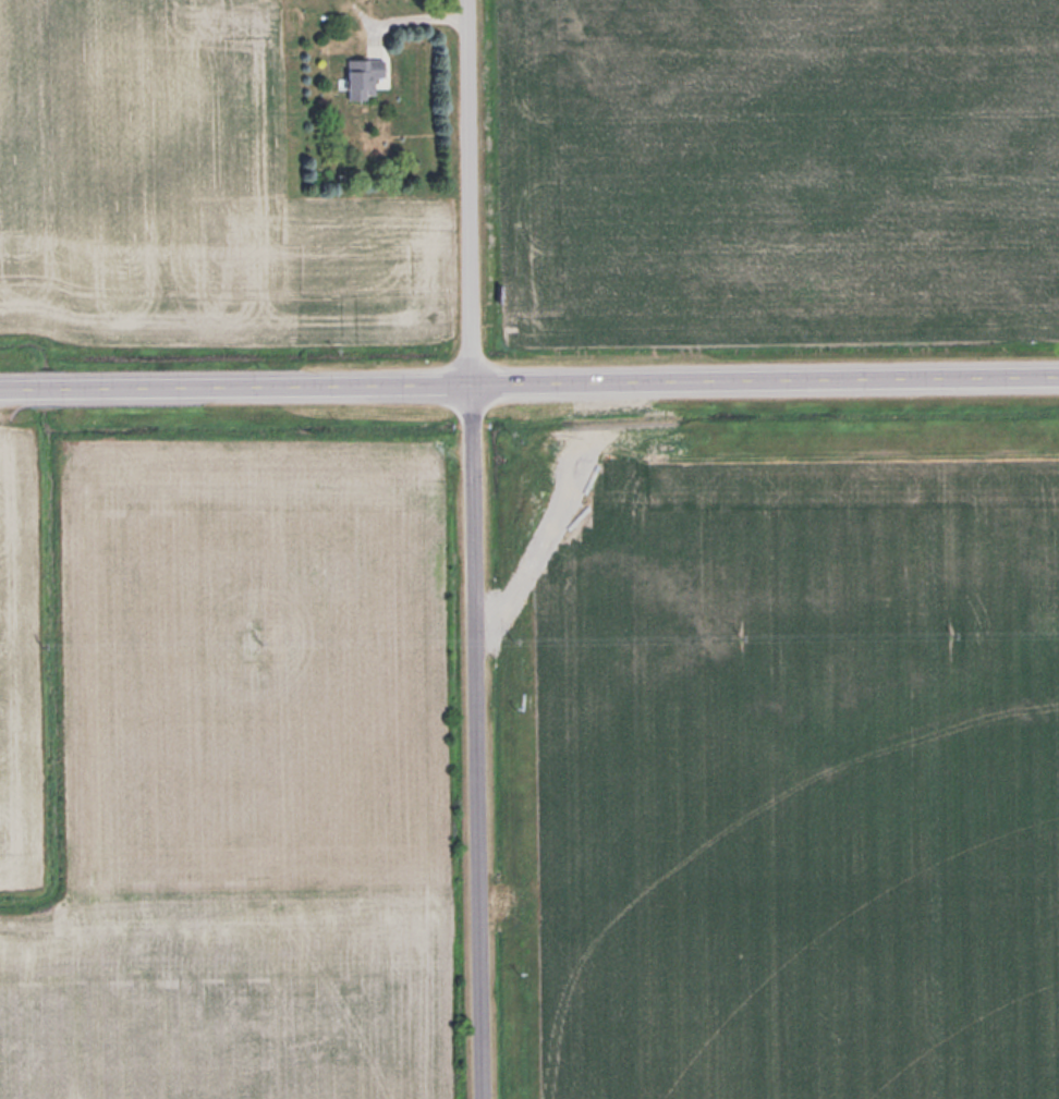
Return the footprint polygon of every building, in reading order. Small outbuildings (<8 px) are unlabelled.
[(348,59),(348,98),(376,98),(376,76),(386,76),(386,50),(369,50),(369,59),(348,59)]
